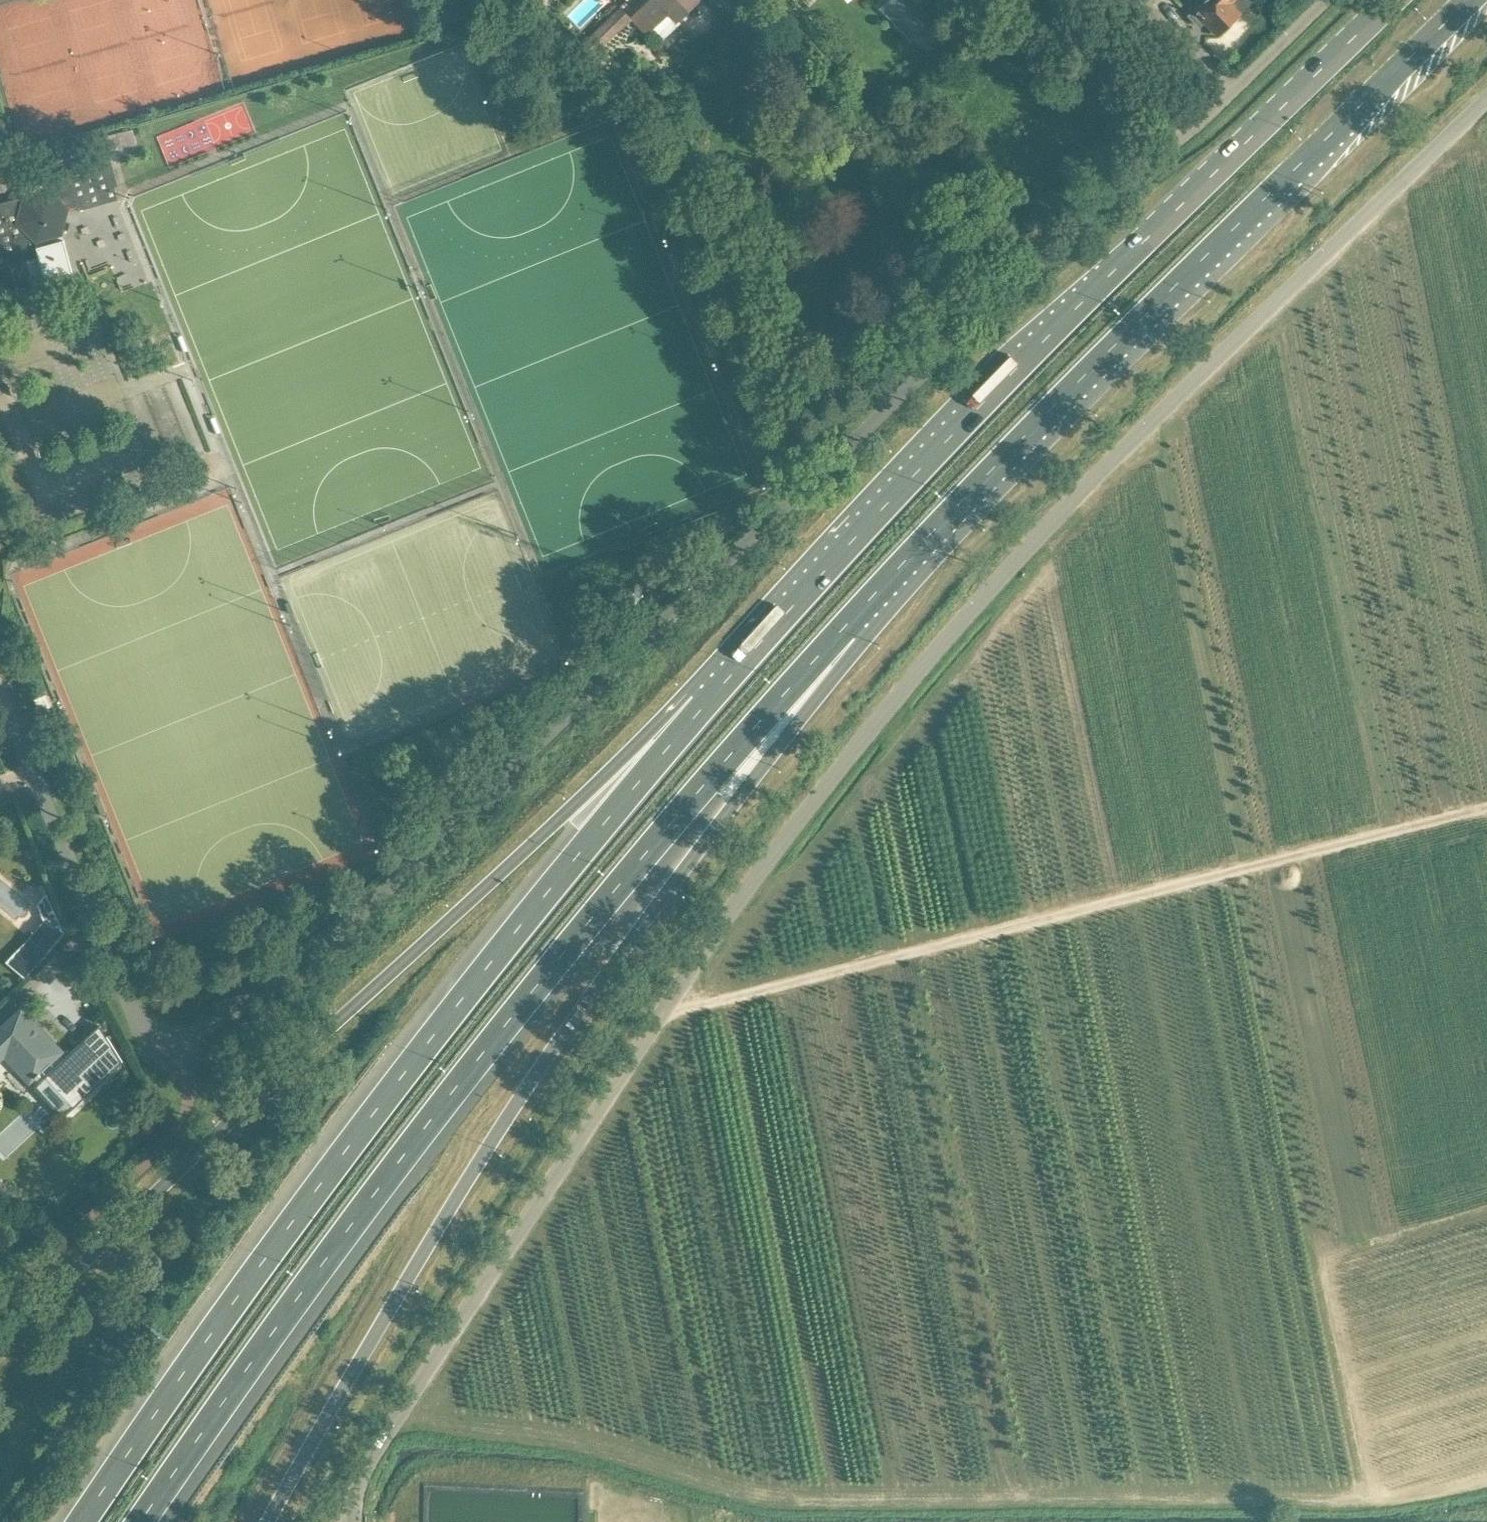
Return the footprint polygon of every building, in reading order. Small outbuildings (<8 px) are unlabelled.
[(678,19),(698,0),(651,0),(631,20),(645,35),(653,27),(661,36),(678,19)] [(881,7),(909,36),(929,16),(913,0),(889,0),(881,7)] [(1189,15),(1198,25),(1203,19),(1217,34),(1240,12),(1239,12),(1251,1),(1250,0),(1205,0),(1201,4),(1197,1),(1190,8),(1193,12),(1189,15)] [(619,8),(581,44),(593,56),(631,20),(619,8)] [(108,135),(112,150),(137,144),(133,129),(108,135)] [(0,202),(0,267),(11,264),(19,295),(48,287),(49,289),(76,282),(63,235),(70,208),(77,206),(78,210),(118,199),(115,187),(119,185),(110,157),(19,183),(23,196),(0,202)] [(45,716),(50,713),(51,713),(44,695),(35,698),(42,717),(45,716)] [(44,922),(28,940),(44,953),(64,930),(47,894),(37,906),(44,922)] [(0,1028),(0,1061),(11,1051),(22,1063),(17,1068),(30,1082),(36,1077),(37,1078),(41,1075),(40,1073),(41,1072),(75,1107),(95,1087),(83,1075),(96,1062),(79,1044),(66,1056),(63,1052),(21,1008),(0,1028)] [(754,1519),(749,1516),(745,1514),(741,1514),(735,1514),(731,1516),(727,1518),(724,1521),(756,1521),(754,1519)]
